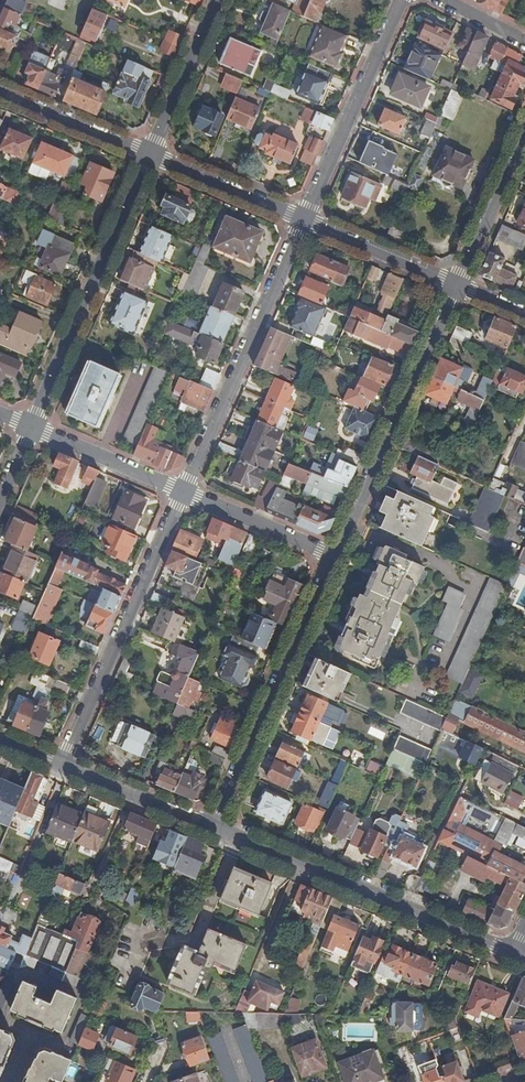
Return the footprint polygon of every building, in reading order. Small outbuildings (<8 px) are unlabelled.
[(20,0),(9,0),(5,8),(21,15),(22,15),(27,3),(20,0)] [(264,0),(262,0),(258,10),(263,12),(267,11),(270,13),(274,4),(264,0)] [(311,1),(304,17),(316,22),(326,0),(312,0),(311,1)] [(502,14),(509,1),(507,0),(479,0),(478,2),(502,14)] [(274,38),(270,47),(275,49),(291,11),(274,4),(270,13),(267,11),(263,12),(260,19),(262,23),(265,24),(261,33),(274,38)] [(293,12),(300,15),(302,8),(296,6),(293,12)] [(5,8),(0,19),(0,30),(7,33),(9,28),(14,30),(15,30),(21,15),(5,8)] [(109,15),(94,9),(83,34),(98,41),(107,21),(107,20),(109,15)] [(453,33),(427,22),(421,37),(446,49),(453,33)] [(347,35),(324,25),(311,55),(337,66),(342,53),(340,52),(347,35)] [(478,32),(468,27),(458,47),(469,53),(478,32)] [(0,30),(0,48),(1,45),(12,50),(17,37),(7,33),(0,30)] [(180,47),(184,38),(170,32),(166,41),(180,47)] [(478,32),(469,53),(464,64),(474,70),(489,38),(478,32)] [(30,42),(31,38),(20,33),(18,38),(30,42)] [(262,51),(232,38),(221,64),(251,77),(262,51)] [(83,53),(87,43),(82,41),(78,51),(83,53)] [(176,57),(180,47),(166,41),(162,51),(176,57)] [(504,46),(497,42),(490,57),(497,60),(493,68),(499,72),(503,63),(510,48),(504,46)] [(85,60),(92,45),(87,43),(83,53),(81,58),(85,60)] [(441,54),(419,44),(407,69),(429,79),(441,54)] [(510,48),(503,63),(508,65),(493,99),(512,108),(516,99),(514,98),(521,82),(523,83),(524,79),(524,72),(524,68),(519,65),(524,56),(510,48)] [(7,76),(14,79),(24,56),(18,53),(11,68),(10,68),(7,76)] [(42,64),(48,66),(51,58),(46,56),(42,64)] [(149,81),(154,71),(130,61),(125,72),(136,77),(135,79),(124,74),(116,93),(130,98),(129,101),(131,103),(137,106),(140,105),(150,81),(149,81)] [(39,89),(46,71),(31,64),(27,73),(31,75),(27,84),(39,89)] [(331,82),(335,74),(310,64),(304,78),(299,75),(295,84),(300,86),(297,94),(320,104),(329,81),(331,82)] [(65,100),(98,114),(110,85),(105,82),(101,90),(80,81),(84,74),(75,70),(73,75),(72,83),(65,100)] [(39,89),(56,96),(61,83),(64,84),(66,79),(65,79),(66,75),(59,72),(57,75),(46,71),(39,89)] [(243,81),(228,74),(223,87),(238,93),(243,81)] [(455,83),(457,79),(447,74),(444,81),(443,81),(441,84),(452,89),(455,83)] [(429,87),(401,75),(393,93),(421,106),(429,87)] [(267,85),(265,90),(271,92),(275,84),(275,83),(268,79),(266,85),(267,85)] [(272,93),(290,100),(291,97),(289,96),(291,91),(275,84),(271,92),(272,93)] [(464,95),(452,90),(442,114),(445,116),(454,119),(464,95)] [(236,98),(227,118),(252,129),(261,109),(236,98)] [(224,116),(205,108),(197,127),(205,131),(216,136),(224,116)] [(329,131),(334,119),(308,108),(303,119),(329,131)] [(407,118),(387,109),(380,124),(400,133),(407,118)] [(431,114),(429,119),(438,122),(440,118),(431,114)] [(440,118),(438,122),(436,126),(440,128),(445,116),(442,114),(440,118)] [(438,122),(429,119),(422,134),(431,138),(436,126),(438,122)] [(0,137),(0,153),(2,150),(24,159),(34,139),(11,130),(6,140),(0,137)] [(299,145),(275,134),(274,137),(267,134),(266,136),(262,134),(259,136),(257,142),(258,145),(262,146),(261,148),(267,151),(266,154),(275,157),(274,161),(275,162),(280,165),(281,164),(282,161),(291,164),(299,145)] [(313,166),(324,142),(316,138),(316,139),(311,137),(301,160),(313,166)] [(48,156),(39,152),(34,163),(66,177),(75,156),(52,147),(48,156)] [(474,160),(447,147),(435,175),(443,179),(443,182),(445,185),(447,186),(449,186),(451,185),(453,184),(462,188),(474,160)] [(115,174),(92,164),(83,184),(89,187),(86,194),(97,199),(95,202),(101,205),(115,174)] [(391,167),(387,175),(402,181),(405,173),(391,167)] [(366,207),(370,198),(372,193),(374,194),(378,184),(353,174),(343,197),(366,207)] [(387,175),(386,175),(382,183),(383,183),(387,185),(406,193),(410,185),(402,181),(387,175)] [(422,178),(414,175),(410,185),(418,188),(422,178)] [(61,214),(73,186),(65,183),(49,219),(57,222),(61,214)] [(375,201),(382,186),(378,184),(374,194),(372,193),(370,198),(375,201)] [(190,189),(179,185),(173,198),(169,197),(164,206),(167,208),(163,215),(184,224),(184,221),(190,208),(191,206),(184,203),(190,189)] [(3,200),(15,205),(20,194),(0,186),(0,198),(3,200)] [(190,208),(184,221),(189,224),(191,223),(194,222),(196,215),(197,214),(196,211),(190,208)] [(68,217),(61,214),(57,222),(65,225),(68,217)] [(263,233),(228,218),(215,247),(251,262),(263,233)] [(524,248),(524,235),(503,225),(497,238),(524,250),(524,248)] [(152,226),(140,253),(158,261),(163,263),(175,237),(152,226)] [(76,244),(45,231),(40,244),(50,249),(42,267),(62,276),(76,244)] [(1,237),(0,239),(0,255),(2,256),(9,240),(1,237)] [(132,258),(122,280),(130,283),(136,286),(145,290),(158,261),(140,253),(137,251),(133,259),(132,258)] [(480,275),(512,289),(518,275),(502,268),(506,258),(500,255),(499,256),(491,252),(480,275)] [(335,280),(333,283),(343,287),(351,269),(320,256),(313,272),(335,280)] [(197,262),(191,275),(183,294),(196,300),(210,267),(197,262)] [(380,270),(374,267),(369,279),(373,281),(376,279),(380,270)] [(39,275),(28,271),(23,282),(29,285),(25,296),(49,305),(57,286),(38,277),(39,275)] [(404,280),(391,274),(383,292),(397,298),(404,280)] [(322,304),(330,288),(308,279),(305,286),(304,286),(301,293),(302,294),(302,295),(322,304)] [(234,297),(242,301),(245,292),(225,283),(224,286),(236,291),(234,297)] [(235,316),(242,301),(234,297),(236,291),(224,286),(215,308),(234,316),(235,316)] [(135,334),(150,300),(125,289),(119,303),(122,304),(119,311),(116,310),(111,323),(135,334)] [(291,337),(293,337),(316,347),(320,340),(315,338),(327,308),(302,297),(297,309),(299,311),(297,316),(296,315),(291,327),(295,329),(291,337)] [(201,334),(222,343),(234,316),(215,308),(213,307),(201,334)] [(355,308),(351,318),(382,331),(386,321),(355,308)] [(43,322),(22,313),(10,341),(31,350),(43,322)] [(386,321),(382,331),(413,345),(419,333),(398,324),(400,320),(389,315),(386,321)] [(382,331),(351,318),(345,330),(389,349),(389,347),(408,355),(413,345),(382,331)] [(483,350),(504,358),(518,327),(496,319),(483,350)] [(419,333),(420,329),(400,320),(398,324),(419,333)] [(171,321),(166,333),(199,347),(197,351),(199,352),(197,356),(215,364),(224,344),(222,343),(201,334),(171,321)] [(265,344),(255,365),(276,374),(293,337),(291,337),(272,328),(265,344)] [(453,337),(448,346),(464,353),(468,343),(453,337)] [(335,355),(317,348),(314,355),(331,362),(335,355)] [(6,372),(17,377),(22,363),(0,354),(0,387),(6,372)] [(395,366),(374,358),(366,376),(386,386),(395,366)] [(442,360),(434,378),(461,389),(462,386),(456,384),(463,370),(442,360)] [(68,413),(68,415),(98,428),(99,426),(98,426),(120,376),(121,376),(121,375),(91,361),(91,362),(91,363),(69,413),(68,413)] [(481,409),(487,412),(500,384),(509,389),(507,394),(513,396),(515,392),(524,395),(524,392),(524,376),(501,365),(494,381),(485,401),(481,409)] [(123,440),(137,446),(147,424),(156,405),(170,373),(156,366),(123,440)] [(284,368),(280,376),(294,382),(297,374),(284,368)] [(214,391),(221,375),(208,369),(200,385),(214,391)] [(434,378),(427,395),(447,404),(454,390),(461,394),(458,400),(473,407),(465,423),(473,426),(481,409),(485,401),(476,397),(474,396),(470,394),(461,389),(434,378)] [(476,397),(485,401),(494,381),(485,378),(476,397)] [(277,379),(268,400),(291,410),(294,402),(293,400),(289,399),(294,387),(277,379)] [(350,390),(344,403),(356,408),(364,412),(370,399),(374,401),(381,387),(363,379),(356,392),(350,390)] [(200,385),(191,382),(184,398),(200,404),(199,407),(205,410),(207,406),(214,391),(200,385)] [(268,400),(259,420),(284,431),(289,418),(288,417),(291,410),(268,400)] [(364,412),(356,408),(346,429),(371,439),(380,418),(364,412)] [(259,420),(250,441),(275,451),(284,431),(259,420)] [(137,446),(133,455),(159,466),(169,470),(181,465),(184,458),(162,448),(164,444),(154,440),(158,429),(147,424),(137,446)] [(221,443),(217,451),(241,461),(265,471),(266,472),(275,451),(250,441),(244,453),(221,443)] [(406,441),(402,450),(419,457),(422,449),(406,441)] [(522,442),(512,465),(524,470),(524,443),(522,442)] [(162,448),(184,458),(186,454),(164,444),(162,448)] [(422,449),(419,457),(437,465),(440,457),(422,449)] [(68,488),(79,462),(60,454),(55,466),(62,469),(56,483),(68,488)] [(360,464),(342,457),(336,472),(329,469),(328,471),(321,468),(318,475),(349,487),(354,476),(360,464)] [(437,465),(419,457),(412,474),(417,476),(418,476),(413,488),(429,496),(449,505),(459,484),(445,477),(442,485),(433,481),(439,467),(437,465)] [(265,471),(241,461),(233,480),(235,481),(233,484),(244,489),(245,485),(251,487),(252,483),(256,485),(259,478),(262,479),(265,471)] [(290,464),(284,474),(308,484),(327,491),(344,498),(349,487),(318,475),(290,464)] [(97,478),(100,471),(89,466),(83,481),(93,486),(97,478)] [(107,483),(97,478),(93,486),(85,503),(95,508),(107,483)] [(494,479),(491,486),(497,489),(500,482),(494,479)] [(272,481),(258,508),(266,511),(280,484),(272,481)] [(509,498),(524,505),(524,493),(519,490),(519,489),(508,484),(508,486),(500,482),(497,489),(491,486),(489,489),(505,496),(509,498)] [(280,484),(266,511),(293,523),(319,533),(330,529),(337,515),(338,511),(326,506),(323,513),(300,504),(299,506),(294,504),(284,499),(289,488),(280,484)] [(308,484),(303,494),(310,496),(310,495),(323,500),(327,491),(308,484)] [(485,487),(469,524),(489,533),(492,527),(505,496),(489,489),(485,487)] [(115,519),(136,527),(147,501),(127,492),(115,519)] [(402,493),(398,503),(427,516),(431,507),(402,493)] [(505,496),(492,527),(499,530),(510,504),(507,503),(509,498),(505,496)] [(391,518),(385,531),(419,546),(431,518),(427,516),(398,503),(386,498),(379,512),(391,518)] [(32,513),(15,506),(12,513),(18,515),(28,520),(32,513)] [(28,520),(18,515),(16,519),(5,542),(11,544),(0,570),(0,572),(3,573),(25,582),(27,583),(39,556),(27,551),(38,525),(28,520)] [(16,519),(10,517),(6,527),(1,539),(5,542),(16,519)] [(228,540),(233,527),(220,522),(215,519),(207,537),(213,539),(215,534),(228,540)] [(126,561),(137,536),(112,525),(103,543),(107,545),(106,546),(110,548),(108,553),(126,561)] [(243,544),(248,534),(240,530),(233,527),(228,540),(220,558),(235,565),(244,544),(243,544)] [(204,542),(181,532),(173,551),(196,561),(204,542)] [(253,554),(259,538),(251,535),(244,550),(253,554)] [(418,582),(423,570),(423,568),(421,566),(392,553),(393,550),(387,547),(385,547),(376,566),(379,568),(376,574),(379,575),(367,599),(360,596),(341,638),(344,640),(341,649),(341,650),(342,651),(353,656),(352,658),(372,667),(374,667),(375,666),(390,634),(388,633),(412,580),(418,582)] [(200,588),(209,566),(201,563),(196,561),(173,551),(166,567),(177,571),(174,577),(200,588)] [(122,597),(128,585),(99,573),(100,570),(93,567),(93,566),(73,557),(72,558),(63,554),(58,564),(57,568),(65,571),(93,583),(95,585),(104,588),(122,597)] [(514,571),(524,575),(524,566),(518,563),(514,571)] [(57,568),(49,583),(58,587),(65,571),(57,568)] [(25,582),(3,573),(0,580),(0,591),(18,598),(25,582)] [(297,604),(305,585),(290,578),(289,579),(284,577),(282,577),(276,574),(272,581),(271,581),(267,591),(297,604)] [(507,586),(493,579),(448,677),(463,684),(470,669),(473,661),(495,613),(507,586)] [(49,583),(46,591),(39,606),(35,616),(34,619),(47,625),(54,611),(51,610),(61,589),(58,587),(49,583)] [(457,608),(463,594),(449,587),(442,601),(447,603),(432,636),(446,642),(460,609),(457,608)] [(119,606),(122,597),(104,588),(97,604),(116,613),(119,606)] [(297,604),(267,591),(263,599),(273,604),(267,619),(275,622),(286,627),(291,616),(297,604)] [(167,599),(154,593),(150,602),(164,608),(167,599)] [(24,600),(19,610),(35,616),(39,606),(24,600)] [(97,604),(86,600),(82,608),(93,612),(90,620),(91,621),(89,626),(106,634),(108,630),(116,613),(97,604)] [(81,616),(90,620),(93,612),(82,608),(81,616)] [(185,617),(164,608),(153,633),(174,642),(185,617)] [(275,622),(267,619),(255,614),(244,640),(258,646),(264,648),(275,622)] [(59,642),(41,633),(31,656),(50,664),(59,642)] [(258,646),(244,640),(234,636),(231,644),(229,644),(224,655),(229,657),(220,677),(242,687),(243,686),(247,684),(249,679),(248,674),(246,674),(247,672),(245,671),(247,667),(249,668),(249,666),(253,668),(258,656),(255,654),(258,646)] [(100,647),(84,641),(80,649),(96,656),(100,647)] [(198,652),(175,643),(171,654),(183,659),(178,671),(177,671),(175,671),(173,671),(172,672),(172,673),(172,674),(162,670),(160,672),(157,678),(158,681),(159,681),(154,693),(178,704),(189,678),(200,653),(198,652)] [(17,656),(14,662),(20,664),(23,658),(17,656)] [(131,658),(126,656),(116,677),(130,683),(134,674),(128,671),(132,661),(131,658)] [(319,659),(306,688),(340,703),(341,700),(340,699),(352,674),(319,659)] [(463,684),(459,692),(472,697),(482,675),(470,669),(463,684)] [(50,677),(36,671),(31,684),(39,687),(34,697),(35,698),(33,701),(19,695),(7,722),(13,724),(28,730),(42,698),(46,688),(50,677)] [(71,685),(50,677),(46,688),(66,696),(71,685)] [(189,678),(178,704),(190,708),(193,701),(197,702),(202,693),(197,691),(201,683),(189,678)] [(309,696),(301,713),(319,722),(327,704),(309,696)] [(42,698),(28,730),(40,736),(50,713),(44,711),(48,701),(42,698)] [(447,717),(407,699),(400,713),(441,732),(442,729),(447,717)] [(447,717),(442,729),(452,734),(459,720),(524,752),(524,732),(456,699),(447,717)] [(178,704),(174,714),(189,720),(194,710),(190,708),(178,704)] [(319,722),(301,713),(300,715),(295,713),(291,722),(296,724),(293,732),(324,745),(332,727),(319,722)] [(240,729),(242,724),(223,716),(221,721),(240,729)] [(154,748),(158,738),(155,737),(155,736),(140,729),(141,726),(120,717),(109,742),(146,758),(151,747),(154,748)] [(240,729),(221,721),(213,739),(231,747),(240,729)] [(442,729),(441,732),(438,739),(448,743),(452,734),(442,729)] [(433,751),(399,736),(393,749),(426,765),(433,751)] [(285,740),(277,757),(297,766),(305,749),(285,740)] [(484,749),(470,743),(463,758),(476,765),(484,749)] [(216,746),(213,752),(226,759),(230,752),(216,746)] [(426,765),(393,749),(386,765),(419,780),(426,765)] [(207,760),(223,767),(226,759),(213,752),(211,752),(207,760)] [(191,758),(185,769),(195,773),(197,768),(198,765),(198,763),(196,760),(194,759),(191,758)] [(161,774),(156,784),(161,786),(175,792),(185,770),(163,761),(158,772),(161,774)] [(288,787),(296,770),(276,761),(268,778),(288,787)] [(364,761),(360,768),(366,771),(369,763),(364,761)] [(504,794),(514,774),(493,764),(482,783),(504,794)] [(185,770),(175,792),(186,797),(193,800),(194,796),(197,798),(200,790),(205,792),(209,786),(205,783),(206,780),(203,778),(203,777),(195,773),(185,769),(185,770)] [(33,816),(49,779),(44,777),(33,772),(24,792),(17,809),(33,816)] [(338,773),(333,783),(339,786),(344,776),(338,773)] [(17,809),(24,792),(0,782),(0,818),(11,822),(17,809)] [(333,783),(330,782),(320,805),(328,808),(339,786),(333,783)] [(281,823),(291,803),(264,790),(255,811),(281,823)] [(513,791),(507,803),(521,810),(524,800),(524,797),(513,791)] [(492,812),(460,797),(439,841),(454,849),(470,856),(484,864),(493,847),(495,842),(497,837),(468,822),(471,815),(487,822),(492,812)] [(84,816),(58,805),(47,830),(73,840),(84,816)] [(314,830),(322,812),(305,805),(297,823),(314,830)] [(98,811),(88,806),(85,813),(95,817),(98,811)] [(346,836),(355,816),(338,808),(328,828),(346,836)] [(95,817),(85,813),(84,816),(73,840),(98,851),(110,823),(95,817)] [(149,847),(158,824),(144,818),(130,813),(123,830),(128,832),(129,830),(135,832),(133,837),(135,838),(137,833),(140,834),(137,842),(149,847)] [(371,830),(370,834),(363,849),(362,850),(378,857),(392,826),(390,823),(381,819),(377,820),(372,831),(371,830)] [(409,825),(400,821),(391,843),(394,844),(394,846),(394,848),(397,849),(394,857),(417,867),(418,863),(424,852),(425,848),(413,842),(415,836),(406,832),(409,825)] [(520,825),(515,834),(524,839),(524,828),(520,825)] [(357,828),(350,843),(363,849),(370,834),(357,828)] [(163,850),(180,857),(189,837),(172,830),(163,850)] [(196,864),(205,844),(189,837),(180,857),(196,864)] [(504,846),(495,842),(493,847),(497,849),(496,852),(500,854),(504,846)] [(484,864),(524,884),(524,867),(500,854),(496,852),(497,849),(493,847),(484,864)] [(470,856),(463,870),(486,881),(488,877),(501,884),(503,882),(508,884),(495,910),(470,900),(464,914),(500,929),(509,926),(518,907),(524,894),(524,884),(484,864),(470,856)] [(10,870),(14,863),(0,857),(0,866),(10,870)] [(383,860),(375,876),(384,880),(391,864),(383,860)] [(11,871),(10,870),(0,866),(0,878),(7,881),(11,871)] [(259,915),(272,884),(234,868),(221,899),(259,915)] [(81,893),(86,883),(60,872),(54,888),(52,893),(61,897),(64,890),(71,893),(73,890),(81,893)] [(421,877),(416,875),(414,873),(410,875),(404,889),(410,891),(414,893),(421,879),(421,877)] [(166,888),(172,876),(167,874),(162,886),(166,888)] [(50,897),(52,893),(54,888),(37,882),(34,890),(50,897)] [(126,901),(130,892),(114,885),(110,894),(113,895),(118,900),(123,903),(125,904),(126,901)] [(321,925),(333,898),(302,885),(296,900),(304,904),(302,911),(306,913),(305,917),(309,919),(309,920),(321,925)] [(126,901),(134,904),(139,890),(132,887),(130,892),(126,901)] [(338,916),(343,902),(333,898),(321,925),(320,928),(328,931),(322,948),(334,953),(336,947),(348,953),(353,940),(354,940),(360,925),(338,916)] [(39,924),(47,927),(54,909),(46,906),(39,924)] [(193,926),(199,913),(190,909),(184,923),(193,926)] [(82,915),(77,912),(69,930),(74,932),(82,915)] [(74,932),(69,930),(67,930),(65,935),(80,941),(67,972),(79,977),(95,984),(100,986),(102,980),(90,975),(90,976),(80,972),(84,963),(88,964),(94,951),(89,950),(101,921),(87,915),(82,913),(82,915),(74,932)] [(17,952),(11,964),(19,968),(22,962),(34,967),(38,960),(53,967),(50,974),(76,985),(79,977),(67,972),(80,941),(65,935),(47,927),(39,924),(33,938),(26,955),(17,952)] [(236,971),(247,945),(208,929),(199,953),(188,949),(189,946),(185,945),(169,984),(194,994),(205,967),(209,969),(211,969),(213,967),(215,963),(236,971)] [(17,952),(26,955),(33,938),(24,934),(20,943),(12,939),(13,935),(0,930),(0,944),(17,952)] [(363,938),(352,964),(368,972),(371,971),(383,942),(374,938),(373,942),(363,938)] [(297,965),(304,968),(313,945),(307,942),(297,965)] [(8,971),(11,964),(17,952),(0,944),(0,968),(8,971)] [(376,975),(399,985),(400,982),(404,975),(412,954),(403,950),(394,946),(393,950),(391,955),(385,953),(376,975)] [(416,983),(425,960),(412,954),(404,975),(413,979),(413,982),(416,983)] [(430,986),(438,965),(425,960),(416,983),(419,984),(420,982),(430,986)] [(446,974),(471,984),(476,971),(459,964),(457,968),(450,965),(446,974)] [(35,993),(39,984),(25,978),(11,1009),(19,1012),(18,1015),(28,1019),(29,1018),(45,1025),(45,1026),(55,1030),(56,1028),(63,1031),(79,995),(59,987),(53,1000),(35,993)] [(523,978),(506,1019),(512,1020),(514,1020),(520,1003),(524,1005),(524,978),(523,978)] [(2,1010),(13,984),(5,980),(0,991),(0,1009),(2,1010)] [(244,1013),(249,1013),(252,1005),(269,1011),(271,1008),(278,1011),(285,993),(258,981),(256,986),(254,986),(253,988),(255,989),(253,993),(245,990),(236,1012),(244,1013)] [(500,1018),(509,995),(479,983),(467,1012),(479,1017),(481,1010),(500,1018)] [(90,994),(98,998),(101,992),(103,988),(100,986),(95,984),(90,994)] [(144,1006),(158,1011),(165,993),(140,984),(131,1004),(143,1009),(144,1006)] [(99,1019),(100,1019),(107,1003),(98,999),(91,1015),(99,1019)] [(365,1001),(359,1016),(365,1016),(370,1003),(365,1001)] [(391,1026),(398,1026),(398,1039),(412,1039),(412,1031),(413,1031),(412,1004),(395,1004),(395,1019),(391,1019),(391,1026)] [(448,1019),(452,1030),(460,1027),(456,1019),(459,1012),(446,1007),(444,1017),(448,1019)] [(189,1021),(203,1021),(200,1012),(188,1012),(189,1021)] [(249,1028),(285,1029),(279,1014),(249,1013),(244,1013),(248,1025),(249,1028)] [(71,1040),(79,1044),(86,1028),(88,1023),(90,1017),(82,1014),(71,1040)] [(96,1026),(99,1019),(91,1015),(90,1017),(88,1023),(96,1026)] [(265,1069),(261,1059),(249,1028),(248,1025),(236,1030),(255,1081),(269,1081),(265,1069)] [(0,1028),(0,1079),(9,1058),(8,1057),(12,1047),(11,1046),(14,1040),(11,1034),(5,1032),(6,1030),(0,1028)] [(86,1028),(79,1044),(93,1050),(100,1034),(86,1028)] [(131,1053),(138,1038),(117,1029),(111,1045),(131,1053)] [(222,1032),(209,1037),(216,1057),(225,1081),(241,1081),(222,1032)] [(522,1061),(524,1060),(524,1032),(512,1036),(522,1061)] [(183,1044),(191,1066),(210,1059),(202,1037),(183,1044)] [(292,1049),(302,1077),(327,1068),(317,1040),(292,1049)] [(398,1050),(403,1065),(412,1061),(407,1047),(398,1050)] [(49,1081),(51,1077),(62,1081),(72,1059),(53,1051),(52,1052),(46,1049),(41,1052),(38,1058),(36,1058),(32,1067),(31,1067),(24,1081),(51,1081),(49,1081)] [(374,1050),(340,1063),(347,1081),(373,1081),(385,1078),(374,1050)] [(110,1058),(103,1055),(100,1061),(108,1065),(110,1058)] [(261,1059),(265,1069),(272,1066),(268,1056),(261,1059)] [(108,1065),(113,1067),(116,1060),(110,1058),(108,1065)] [(136,1069),(116,1060),(113,1067),(108,1080),(111,1081),(131,1081),(136,1069)] [(446,1081),(465,1081),(466,1081),(458,1061),(444,1067),(445,1071),(442,1072),(446,1081)] [(427,1066),(429,1072),(437,1069),(435,1063),(427,1066)] [(426,1081),(446,1081),(442,1072),(439,1074),(437,1069),(429,1072),(423,1074),(426,1081)] [(173,1081),(200,1081),(197,1073),(173,1081)]
